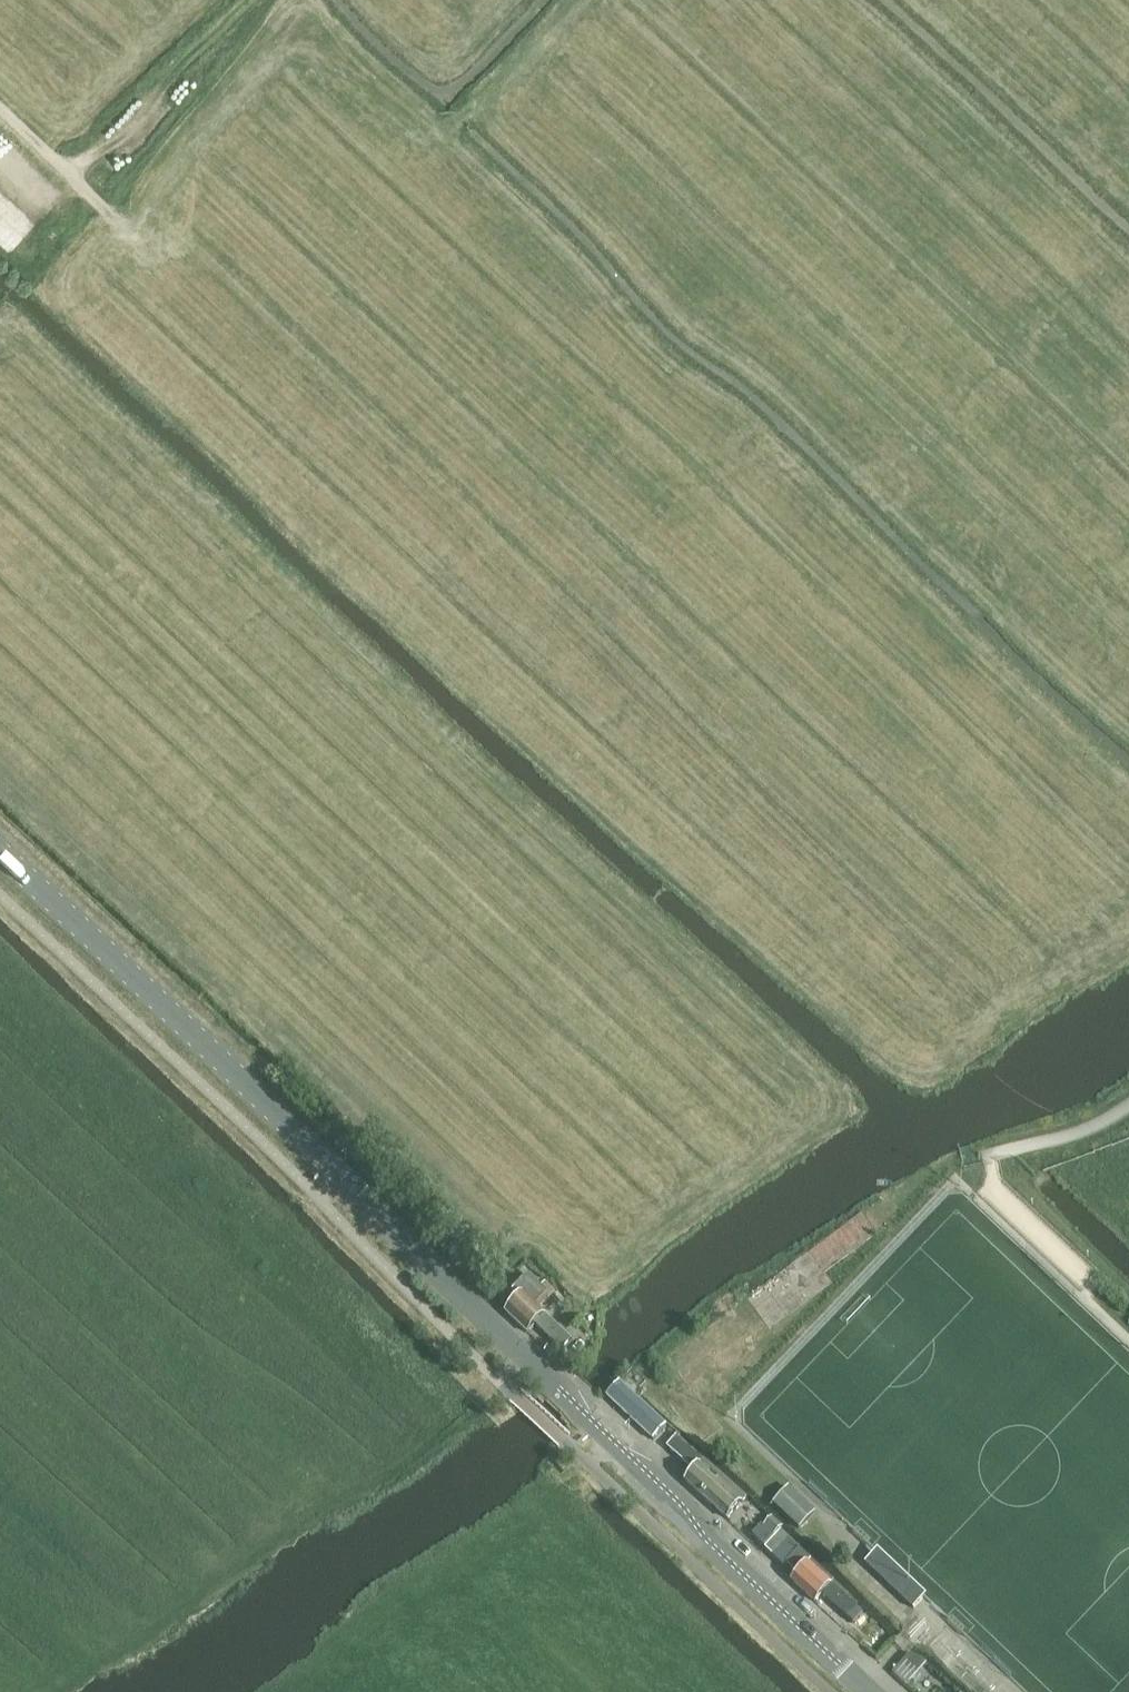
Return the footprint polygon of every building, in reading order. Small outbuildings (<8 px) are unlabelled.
[(515,1288),(522,1294),(523,1294),(536,1306),(548,1293),(528,1274),(515,1288)] [(527,1333),(536,1325),(546,1315),(536,1306),(523,1294),(522,1294),(505,1311),(527,1333)] [(546,1315),(536,1325),(561,1350),(571,1340),(546,1315)] [(619,1382),(606,1396),(653,1440),(655,1437),(666,1426),(619,1382)] [(685,1480),(706,1500),(725,1479),(704,1460),(704,1461),(677,1436),(667,1447),(694,1471),(685,1480)] [(725,1479),(706,1500),(712,1505),(727,1519),(746,1498),(725,1479)] [(773,1505),(799,1529),(814,1512),(788,1488),(773,1505)] [(764,1526),(774,1537),(782,1529),(772,1518),(764,1526)] [(784,1567),(786,1565),(799,1551),(780,1533),(765,1549),(784,1567)] [(799,1551),(786,1565),(797,1574),(791,1580),(815,1602),(822,1594),(853,1622),(862,1612),(835,1588),(838,1585),(811,1560),(800,1550),(799,1551)] [(880,1550),(867,1564),(914,1609),(927,1596),(880,1550)] [(895,1673),(911,1683),(925,1660),(910,1650),(895,1673)] [(926,1664),(919,1674),(932,1684),(939,1674),(926,1664)]
